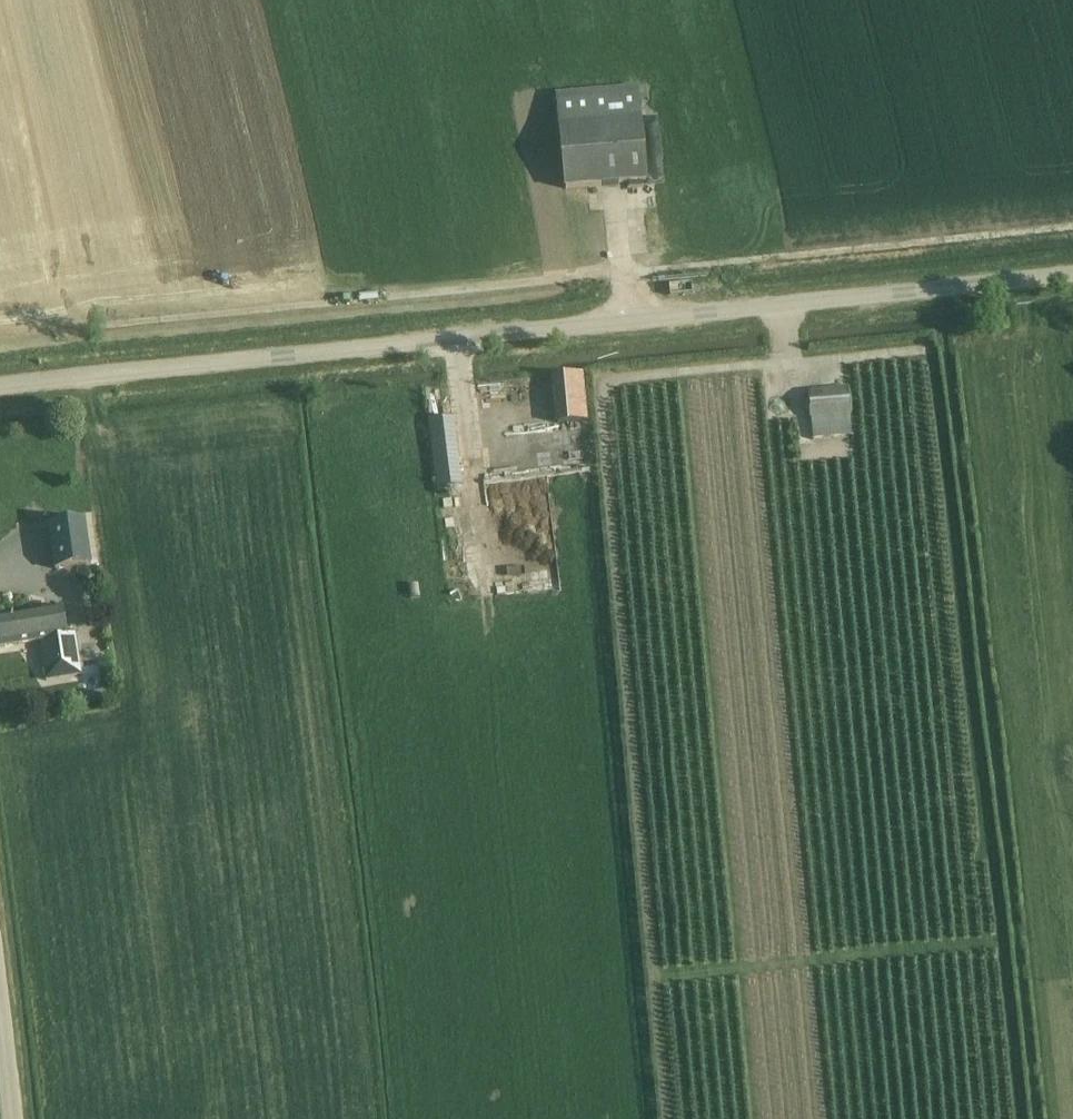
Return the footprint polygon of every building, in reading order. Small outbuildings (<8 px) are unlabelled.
[(555,94),(564,189),(648,181),(638,86),(555,94)] [(593,422),(592,373),(560,374),(561,423),(593,422)] [(808,392),(813,439),(852,435),(848,387),(808,392)] [(443,487),(461,485),(451,417),(433,420),(443,487)] [(48,524),(54,570),(92,565),(86,518),(48,524)] [(39,639),(46,680),(81,674),(75,633),(65,635),(61,608),(0,618),(0,646),(39,639)]
